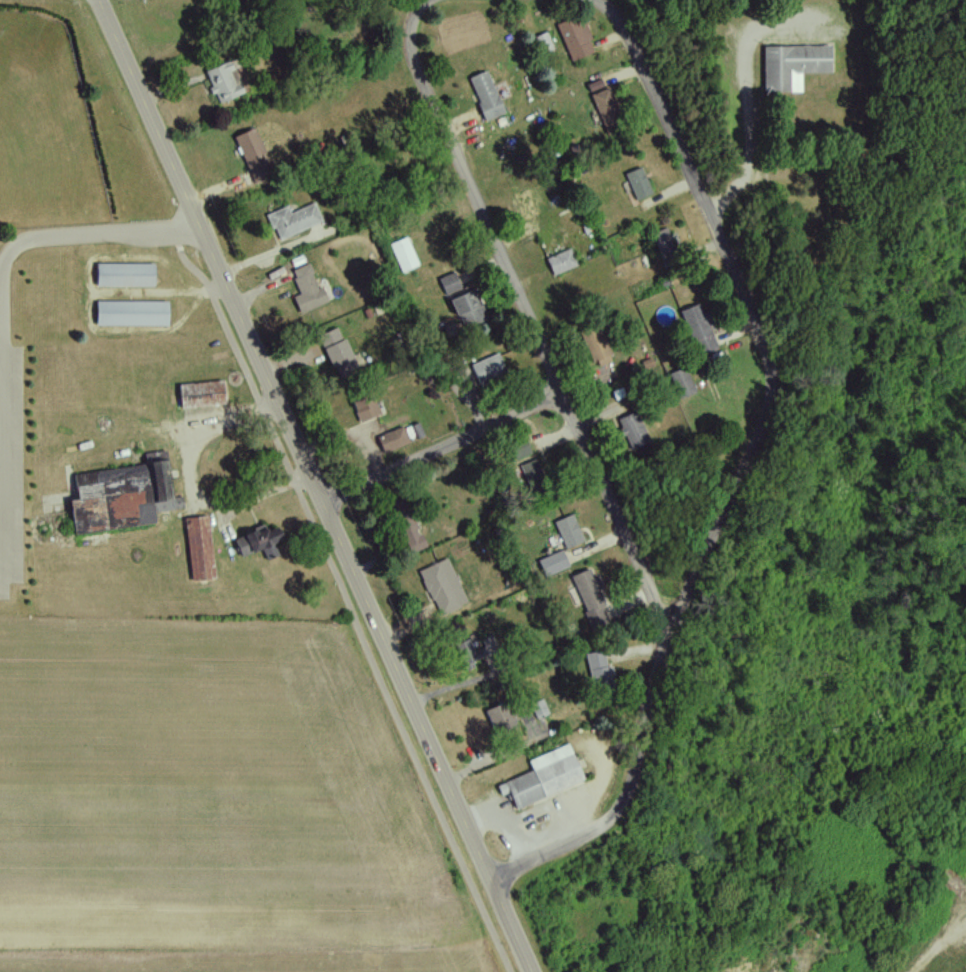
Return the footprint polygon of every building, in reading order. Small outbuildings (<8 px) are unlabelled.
[(581,19),(574,22),(571,16),(554,23),(570,62),(594,51),(581,19)] [(800,92),(800,73),(830,73),(829,45),(762,46),(762,92),(800,92)] [(203,72),(217,104),(243,93),(228,60),(203,72)] [(483,121),(502,115),(487,71),(468,77),(483,121)] [(587,83),(600,126),(617,121),(605,78),(587,83)] [(233,136),(251,181),(271,174),(254,128),(233,136)] [(636,200),(651,193),(639,167),(623,174),(636,200)] [(290,212),(287,206),(266,213),(276,240),(321,222),(314,203),(290,212)] [(652,231),(656,252),(672,249),(668,228),(652,231)] [(388,244),(400,272),(417,265),(405,237),(388,244)] [(545,258),(552,276),(576,265),(569,248),(545,258)] [(154,264),(95,263),(95,287),(153,287),(154,264)] [(327,302),(321,287),(317,289),(307,263),(290,270),(299,294),(292,297),(298,314),(327,302)] [(437,278),(444,296),(460,289),(453,272),(437,278)] [(448,300),(460,329),(483,319),(471,290),(448,300)] [(167,302),(95,301),(94,325),(167,326),(167,302)] [(715,350),(699,304),(680,310),(695,356),(715,350)] [(317,336),(336,377),(356,368),(337,326),(317,336)] [(609,363),(597,326),(579,331),(589,362),(595,360),(597,367),(609,363)] [(477,384),(505,372),(497,353),(469,365),(477,384)] [(677,399),(694,392),(683,367),(667,374),(677,399)] [(178,383),(178,406),(222,405),(222,382),(178,383)] [(359,423),(378,415),(370,393),(350,402),(359,423)] [(617,418),(627,451),(647,444),(637,412),(617,418)] [(376,435),(381,452),(408,445),(403,427),(376,435)] [(509,445),(514,460),(530,454),(525,439),(509,445)] [(71,533),(153,524),(150,502),(170,500),(165,451),(143,454),(144,466),(72,473),(75,500),(68,500),(71,533)] [(519,464),(524,481),(543,476),(538,459),(519,464)] [(424,549),(411,511),(394,517),(407,555),(424,549)] [(565,549),(583,541),(571,514),(553,523),(565,549)] [(209,517),(186,518),(188,580),(212,579),(209,517)] [(232,539),(240,557),(261,548),(265,559),(284,551),(274,527),(265,531),(263,525),(232,539)] [(568,566),(560,550),(537,561),(544,577),(568,566)] [(419,569),(436,615),(466,604),(449,559),(419,569)] [(588,622),(607,614),(588,569),(570,576),(588,622)] [(473,667),(471,662),(477,659),(469,639),(454,645),(465,671),(473,667)] [(609,665),(605,666),(601,650),(583,655),(591,687),(613,682),(609,665)] [(529,704),(535,719),(548,714),(542,699),(529,704)] [(517,728),(512,713),(508,714),(504,703),(486,709),(494,736),(517,728)] [(582,782),(568,745),(527,760),(532,771),(496,785),(500,796),(508,793),(514,808),(582,782)]
